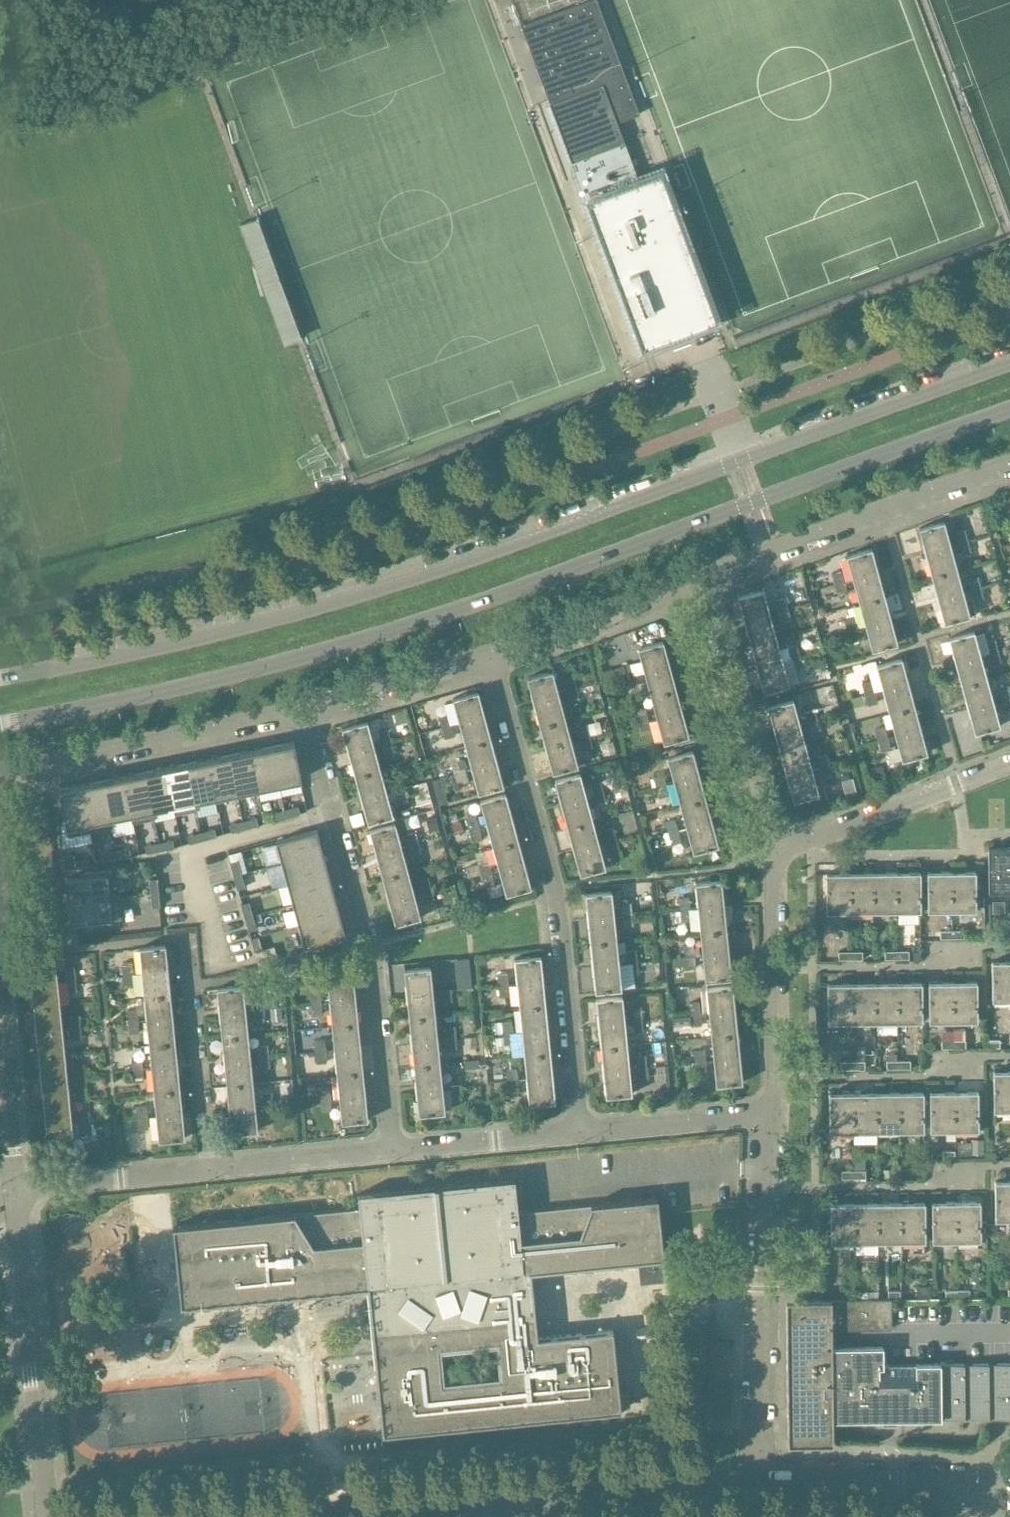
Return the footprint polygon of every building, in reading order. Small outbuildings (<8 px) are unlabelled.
[(597,0),(588,0),(521,25),(578,180),(631,160),(617,122),(639,113),(597,0)] [(716,321),(660,171),(585,199),(641,349),(716,321)] [(918,528),(925,551),(950,544),(943,521),(918,528)] [(956,532),(957,542),(967,540),(964,529),(956,532)] [(967,540),(957,542),(958,543),(962,554),(970,551),(967,540)] [(887,593),(898,590),(884,542),(872,545),(887,593)] [(950,544),(925,551),(931,575),(956,568),(950,544)] [(846,555),(852,579),(877,572),(871,548),(846,555)] [(956,568),(931,575),(937,598),(962,591),(956,568)] [(841,570),(832,573),(835,583),(844,581),(841,570)] [(877,572),(852,579),(859,602),(884,595),(877,572)] [(968,578),(970,589),(980,586),(977,576),(968,578)] [(844,581),(835,583),(838,595),(847,592),(845,581),(844,581)] [(980,586),(970,589),(974,600),(983,598),(980,586)] [(738,596),(744,620),(769,613),(763,590),(738,596)] [(887,594),(892,616),(904,613),(899,591),(887,594)] [(962,591),(937,598),(944,622),(969,616),(962,591)] [(884,595),(859,602),(865,625),(890,618),(884,595)] [(775,600),(777,611),(787,608),(784,598),(775,600)] [(787,608),(777,611),(781,622),(790,620),(787,608)] [(769,613),(744,620),(751,643),(776,637),(769,613)] [(853,617),(844,619),(847,630),(857,627),(853,617)] [(890,618),(865,625),(872,650),(897,643),(890,618)] [(857,627),(847,630),(851,641),(859,639),(857,628),(857,627)] [(948,637),(955,661),(980,654),(973,631),(948,637)] [(776,637),(751,643),(757,667),(782,660),(776,637)] [(986,642),(987,652),(997,650),(994,639),(986,642)] [(637,647),(644,672),(669,665),(662,641),(637,647)] [(788,646),(790,658),(800,655),(797,644),(788,646)] [(997,650),(987,652),(988,653),(992,664),(1000,661),(997,650)] [(980,654),(955,661),(961,685),(986,678),(980,654)] [(800,655),(790,658),(794,668),(803,666),(800,655)] [(876,664),(882,688),(907,681),(901,658),(876,664)] [(782,660),(757,667),(763,691),(788,684),(782,660)] [(632,663),(623,665),(626,677),(636,674),(632,663)] [(669,665),(644,672),(650,695),(675,688),(669,665)] [(527,677),(533,702),(558,695),(552,671),(527,677)] [(636,674),(626,677),(629,687),(638,685),(636,674)] [(986,678),(961,685),(967,708),(992,701),(986,678)] [(566,692),(566,693),(576,690),(573,679),(564,681),(566,692)] [(870,680),(862,682),(865,693),(874,690),(870,680)] [(907,681),(882,688),(888,711),(913,705),(907,681)] [(998,688),(1000,699),(1009,696),(1007,685),(998,688)] [(675,688),(650,695),(657,718),(682,711),(675,688)] [(576,690),(566,693),(570,703),(579,701),(576,690)] [(874,690),(865,693),(868,704),(876,702),(874,691),(874,690)] [(452,698),(458,721),(484,714),(477,691),(452,698)] [(558,695),(533,702),(540,725),(565,718),(558,695)] [(1000,699),(1004,710),(1009,708),(1009,697),(1009,696),(1000,699)] [(768,706),(774,730),(799,723),(793,699),(768,706)] [(992,701),(967,708),(974,732),(999,725),(992,701)] [(913,705),(888,711),(895,734),(920,728),(913,705)] [(805,710),(807,721),(817,718),(814,707),(805,710)] [(644,709),(636,711),(639,723),(649,720),(648,720),(644,709)] [(682,711),(657,718),(663,742),(688,735),(682,711)] [(447,713),(438,716),(441,726),(451,723),(447,713)] [(484,714),(458,721),(465,744),(490,738),(484,714)] [(565,718),(540,725),(546,748),(571,741),(565,718)] [(817,718),(807,721),(811,732),(820,729),(817,718)] [(649,720),(639,723),(642,733),(650,731),(649,720)] [(342,728),(348,751),(373,744),(367,721),(342,728)] [(451,723),(441,726),(444,738),(453,735),(451,724),(451,723)] [(799,723),(774,730),(780,753),(805,746),(799,723)] [(579,739),(589,736),(586,725),(577,728),(579,739)] [(883,726),(874,729),(877,739),(887,737),(883,726)] [(920,728),(895,734),(901,759),(926,752),(920,728)] [(379,732),(381,742),(390,740),(388,729),(379,732)] [(589,736),(579,739),(583,750),(591,747),(589,736)] [(887,737),(877,739),(880,751),(889,748),(887,737)] [(490,738),(465,744),(471,767),(496,761),(490,738)] [(390,740),(381,742),(381,743),(385,754),(393,751),(390,740)] [(301,779),(293,741),(272,746),(279,783),(301,779)] [(571,741),(546,748),(552,772),(577,765),(571,741)] [(373,744),(348,751),(354,774),(379,768),(373,744)] [(279,783),(272,746),(250,750),(258,787),(279,783)] [(805,746),(780,753),(787,776),(812,769),(805,746)] [(258,787),(250,750),(229,754),(237,792),(258,787)] [(667,757),(673,781),(698,774),(692,750),(667,757)] [(237,792),(229,754),(208,759),(215,796),(216,801),(238,796),(237,792)] [(817,756),(819,767),(829,765),(826,754),(817,756)] [(215,796),(208,759),(186,763),(194,800),(215,796)] [(460,760),(451,762),(454,772),(463,769),(460,760)] [(496,761),(471,767),(478,792),(503,786),(496,761)] [(194,800),(186,763),(165,767),(173,805),(194,800)] [(829,765),(819,767),(823,778),(832,776),(829,765)] [(173,805),(165,767),(144,771),(151,809),(173,805)] [(883,767),(871,770),(875,783),(886,780),(883,767)] [(379,768),(354,774),(360,797),(385,791),(379,768)] [(463,769),(454,772),(457,784),(466,781),(464,770),(463,769)] [(812,769),(787,776),(793,800),(818,794),(812,769)] [(151,809),(144,771),(122,776),(130,813),(151,809)] [(554,779),(561,804),(586,797),(579,773),(554,779)] [(662,773),(653,775),(656,786),(666,783),(662,773)] [(698,774),(673,781),(680,804),(705,798),(698,774)] [(130,813),(122,776),(101,780),(109,822),(131,818),(130,813)] [(391,778),(393,788),(403,786),(400,776),(391,778)] [(447,802),(440,778),(432,780),(438,804),(447,802)] [(109,822),(101,780),(80,784),(89,831),(110,827),(109,822)] [(592,783),(594,795),(603,792),(600,781),(592,783)] [(666,783),(656,786),(659,797),(668,795),(666,783)] [(89,831),(80,784),(58,788),(62,807),(58,808),(59,824),(65,823),(68,836),(89,831)] [(403,786),(393,788),(393,789),(397,800),(406,798),(403,786)] [(385,791),(360,797),(367,822),(392,815),(385,791)] [(603,792),(594,795),(598,805),(606,803),(603,792)] [(480,799),(486,823),(511,816),(505,793),(480,799)] [(586,797),(561,804),(567,827),(592,820),(586,797)] [(705,798),(680,804),(686,826),(711,819),(705,798)] [(299,813),(297,805),(284,809),(286,817),(299,813)] [(286,817),(284,809),(270,812),(272,821),(286,817)] [(475,815),(466,817),(469,828),(479,825),(475,815)] [(258,824),(255,816),(242,820),(244,828),(258,824)] [(511,816),(486,823),(492,846),(517,839),(511,816)] [(433,818),(426,820),(429,832),(436,830),(433,818)] [(674,819),(665,821),(668,831),(678,828),(674,819)] [(711,819),(686,826),(693,851),(718,845),(711,819)] [(244,828),(242,820),(228,824),(231,832),(244,828)] [(592,820),(567,827),(573,850),(598,843),(592,820)] [(369,829),(376,853),(401,846),(394,822),(369,829)] [(479,825),(469,828),(472,839),(481,837),(479,826),(479,825)] [(604,830),(606,841),(616,838),(613,827),(604,830)] [(216,836),(214,828),(200,831),(202,840),(216,836)] [(678,828),(668,831),(671,843),(680,841),(678,830),(678,828)] [(322,851),(316,830),(275,841),(281,862),(322,851)] [(202,840),(200,831),(187,835),(189,843),(202,840)] [(406,833),(408,844),(418,842),(415,831),(406,833)] [(616,838),(606,841),(610,852),(619,849),(616,838)] [(172,839),(158,842),(160,850),(174,847),(172,839)] [(517,839),(492,846),(499,870),(524,863),(517,839)] [(160,850),(158,842),(145,845),(146,853),(160,850)] [(418,842),(408,844),(412,855),(421,853),(418,842)] [(598,843),(573,850),(580,874),(605,867),(598,843)] [(401,846),(376,853),(382,876),(407,869),(401,846)] [(987,847),(988,891),(1009,891),(1009,847),(987,847)] [(130,848),(116,849),(116,857),(130,856),(130,848)] [(116,857),(116,849),(102,850),(103,858),(103,859),(116,857)] [(327,872),(322,851),(281,862),(286,883),(327,872)] [(89,866),(88,860),(88,858),(74,859),(75,867),(89,866)] [(241,873),(237,860),(229,862),(233,875),(241,873)] [(487,861),(478,863),(481,874),(491,872),(487,861)] [(524,863),(499,870),(505,894),(530,887),(524,863)] [(114,896),(111,869),(83,872),(84,877),(64,879),(67,901),(114,896)] [(407,869),(382,876),(388,900),(413,893),(407,869)] [(950,871),(927,872),(927,910),(951,910),(950,871)] [(975,910),(975,876),(975,871),(950,871),(951,910),(974,910),(975,910)] [(333,893),(327,872),(286,883),(292,904),(333,893)] [(491,872),(481,874),(484,885),(493,883),(491,872)] [(850,873),(849,873),(850,911),(872,911),(872,872),(857,872),(850,873)] [(873,872),(872,872),(872,911),(896,911),(895,872),(880,872),(873,872)] [(896,872),(895,872),(896,911),(920,910),(919,872),(903,872),(896,872)] [(244,887),(241,873),(233,875),(236,889),(244,887)] [(827,873),(825,873),(826,911),(850,911),(849,873),(834,873),(827,873)] [(983,876),(975,876),(975,910),(974,910),(976,911),(976,918),(984,918),(983,876)] [(419,880),(421,891),(430,888),(427,877),(419,880)] [(158,892),(157,878),(148,879),(150,893),(158,892)] [(695,882),(697,907),(723,905),(721,880),(695,882)] [(430,888),(421,891),(425,901),(433,899),(430,888)] [(585,893),(587,918),(613,916),(611,891),(585,893)] [(159,905),(158,892),(150,893),(151,906),(159,905)] [(339,914),(333,893),(292,904),(298,925),(339,914)] [(413,893),(388,900),(395,924),(420,917),(413,893)] [(118,896),(114,896),(67,901),(69,923),(121,918),(118,896)] [(688,897),(679,898),(680,909),(690,908),(688,897)] [(252,915),(248,901),(240,903),(244,917),(252,915)] [(621,914),(621,915),(631,914),(630,902),(621,903),(621,914)] [(723,905),(697,907),(700,931),(726,929),(723,905)] [(690,908),(680,909),(681,920),(690,920),(690,908)] [(345,936),(339,914),(298,925),(304,947),(345,936)] [(631,914),(621,915),(623,926),(632,925),(631,914)] [(256,928),(252,915),(244,917),(247,930),(256,928)] [(613,916),(587,918),(590,942),(616,940),(613,916)] [(951,928),(940,928),(940,936),(951,936),(951,928)] [(964,928),(951,928),(951,936),(964,936),(964,928)] [(726,929),(700,931),(702,955),(728,952),(726,929)] [(261,949),(257,936),(249,938),(253,951),(261,949)] [(616,940),(590,942),(592,967),(618,964),(616,940)] [(139,947),(141,972),(167,970),(165,945),(139,947)] [(692,945),(683,945),(685,957),(695,956),(692,945)] [(626,962),(626,964),(636,963),(635,950),(626,951),(626,962)] [(728,952),(702,955),(705,980),(731,977),(728,952)] [(542,980),(540,955),(514,958),(516,983),(542,980)] [(468,956),(454,957),(458,988),(472,986),(468,956)] [(695,956),(685,957),(686,968),(695,967),(695,956)] [(991,961),(992,1000),(1009,999),(1009,961),(991,961)] [(131,962),(122,962),(123,974),(133,973),(131,962)] [(636,963),(626,964),(628,974),(637,973),(636,963)] [(618,964),(592,967),(595,991),(621,988),(618,964)] [(404,969),(406,993),(432,990),(430,966),(404,969)] [(65,979),(65,980),(75,979),(74,967),(65,968),(65,979)] [(167,970),(141,972),(144,996),(170,994),(167,970)] [(133,973),(123,974),(124,985),(133,984),(133,973)] [(506,973),(497,973),(498,985),(508,984),(506,973)] [(327,977),(329,1001),(355,999),(352,974),(327,977)] [(75,979),(65,980),(67,991),(76,990),(75,979)] [(542,980),(516,983),(519,1006),(545,1004),(542,980)] [(960,982),(952,982),(953,1020),(977,1020),(976,981),(960,982)] [(873,982),(850,983),(851,1021),(874,1021),(873,982)] [(896,982),(873,982),(874,1021),(897,1021),(896,982)] [(921,982),(896,982),(897,1021),(921,1021),(921,982)] [(930,982),(928,982),(929,1020),(953,1020),(952,982),(937,982),(930,982)] [(850,983),(827,983),(827,1022),(851,1021),(850,983)] [(508,984),(498,985),(499,996),(508,995),(508,984)] [(706,987),(708,1012),(734,1009),(732,984),(706,987)] [(217,988),(219,1013),(245,1010),(242,985),(217,988)] [(450,989),(440,990),(442,1002),(451,1001),(450,989)] [(432,990),(406,993),(409,1017),(434,1015),(432,990)] [(319,991),(310,992),(311,1003),(321,1002),(319,991)] [(170,994),(144,996),(146,1020),(172,1018),(170,994)] [(596,998),(598,1023),(624,1020),(621,995),(596,998)] [(253,998),(253,1009),(263,1008),(262,997),(253,998)] [(355,999),(329,1001),(331,1025),(357,1023),(355,999)] [(698,1001),(689,1002),(690,1014),(700,1013),(698,1001)] [(321,1002),(311,1003),(312,1015),(321,1014),(321,1002)] [(545,1004),(519,1006),(521,1030),(547,1027),(545,1004)] [(632,1008),(632,1020),(642,1019),(641,1007),(632,1008)] [(263,1008),(253,1009),(255,1020),(264,1019),(263,1008)] [(136,1009),(127,1010),(128,1022),(138,1021),(136,1009)] [(734,1009),(708,1012),(711,1036),(736,1033),(734,1009)] [(245,1010),(219,1013),(222,1037),(247,1034),(245,1010)] [(700,1013),(690,1014),(691,1025),(700,1024),(700,1013)] [(70,1027),(70,1028),(80,1027),(79,1015),(70,1016),(70,1027)] [(434,1015),(409,1017),(411,1041),(437,1038),(434,1015)] [(172,1018),(146,1020),(149,1044),(174,1041),(172,1018)] [(642,1019),(632,1020),(634,1031),(643,1030),(642,1019)] [(511,1020),(502,1021),(502,1023),(503,1031),(513,1030),(511,1020)] [(624,1020),(598,1023),(600,1046),(626,1044),(624,1020)] [(138,1021),(128,1022),(129,1033),(138,1032),(138,1021)] [(357,1023),(331,1025),(334,1049),(360,1047),(357,1023)] [(502,1023),(494,1024),(495,1032),(503,1031),(502,1023)] [(445,1027),(445,1037),(455,1036),(454,1026),(445,1027)] [(80,1027),(70,1028),(72,1039),(81,1038),(80,1027)] [(547,1027),(521,1030),(524,1054),(549,1052),(547,1027)] [(513,1030),(503,1031),(504,1044),(513,1043),(513,1032),(513,1030)] [(736,1033),(711,1036),(713,1060),(739,1057),(736,1033)] [(247,1034),(222,1037),(224,1060),(250,1058),(247,1034)] [(455,1036),(445,1037),(445,1038),(447,1049),(456,1049),(455,1036)] [(503,1036),(496,1037),(496,1045),(504,1044),(503,1036)] [(1000,1037),(988,1037),(988,1045),(1000,1045),(1000,1037)] [(437,1038),(411,1041),(413,1065),(439,1063),(437,1038)] [(324,1039),(315,1040),(316,1051),(326,1050),(324,1039)] [(174,1041),(149,1044),(151,1068),(177,1065),(174,1041)] [(626,1044),(600,1046),(603,1070),(629,1068),(626,1044)] [(258,1046),(258,1057),(268,1056),(267,1045),(258,1046)] [(360,1047),(334,1049),(336,1073),(362,1071),(360,1047)] [(703,1049),(694,1050),(695,1062),(705,1060),(703,1049)] [(326,1050),(316,1051),(317,1063),(326,1062),(326,1050)] [(549,1052),(524,1054),(526,1078),(552,1076),(549,1052)] [(636,1056),(636,1067),(646,1066),(645,1055),(636,1056)] [(268,1056),(258,1057),(260,1068),(269,1067),(268,1056)] [(739,1057),(713,1060),(715,1084),(741,1082),(739,1057)] [(141,1058),(132,1058),(133,1070),(143,1069),(141,1058)] [(250,1058),(224,1060),(226,1084),(252,1082),(250,1058)] [(478,1059),(464,1061),(464,1068),(479,1067),(478,1059)] [(705,1060),(695,1062),(696,1073),(705,1072),(705,1060)] [(74,1064),(75,1076),(85,1075),(83,1063),(74,1064)] [(439,1063),(413,1065),(416,1089),(441,1087),(439,1063)] [(177,1065),(151,1068),(153,1092),(179,1089),(177,1065)] [(646,1066),(636,1067),(638,1078),(647,1078),(646,1066)] [(516,1068),(507,1069),(508,1080),(518,1079),(516,1068)] [(629,1068),(603,1070),(605,1096),(631,1093),(629,1068)] [(143,1069),(133,1070),(134,1081),(143,1080),(143,1069)] [(993,1071),(993,1109),(1009,1109),(1009,1070),(993,1071)] [(362,1071),(336,1073),(339,1097),(364,1094),(362,1071)] [(85,1075),(75,1076),(77,1087),(86,1086),(85,1075)] [(554,1101),(552,1076),(526,1078),(528,1103),(554,1101)] [(518,1079),(508,1080),(509,1092),(518,1091),(518,1079)] [(252,1082),(226,1084),(229,1108),(254,1106),(252,1082)] [(460,1085),(450,1086),(452,1097),(461,1096),(460,1085)] [(328,1087),(319,1088),(321,1099),(331,1098),(328,1087)] [(441,1087),(416,1089),(418,1114),(444,1112),(441,1087)] [(179,1089),(153,1092),(156,1116),(182,1113),(179,1089)] [(953,1091),(929,1092),(930,1130),(953,1130),(953,1091)] [(977,1091),(953,1091),(953,1130),(978,1130),(977,1091)] [(262,1093),(263,1105),(273,1104),(271,1092),(262,1093)] [(875,1092),(852,1093),(853,1131),(876,1131),(875,1092)] [(898,1092),(875,1092),(876,1131),(898,1131),(898,1092)] [(922,1092),(898,1092),(898,1131),(923,1130),(922,1092)] [(852,1093),(828,1093),(829,1132),(853,1131),(852,1093)] [(364,1094),(339,1097),(341,1122),(367,1119),(364,1094)] [(331,1098),(321,1099),(322,1111),(331,1110),(331,1098)] [(273,1104),(263,1105),(265,1116),(274,1115),(273,1104)] [(145,1105),(136,1106),(138,1118),(148,1116),(145,1105)] [(254,1106),(229,1108),(231,1133),(257,1130),(254,1106)] [(79,1112),(79,1123),(90,1123),(88,1111),(79,1112)] [(182,1113),(156,1116),(158,1140),(184,1138),(182,1113)] [(148,1116),(138,1118),(139,1129),(148,1128),(148,1116)] [(90,1123),(79,1123),(82,1135),(91,1134),(90,1123)] [(984,1139),(972,1139),(972,1141),(972,1154),(984,1154),(984,1139)] [(367,1287),(382,1434),(620,1410),(612,1330),(537,1337),(530,1271),(663,1258),(657,1197),(517,1211),(514,1178),(357,1193),(358,1207),(172,1226),(180,1306),(367,1287)] [(994,1181),(995,1219),(1009,1219),(1009,1180),(994,1181)] [(932,1240),(955,1240),(954,1201),(931,1202),(932,1240)] [(979,1201),(954,1201),(955,1240),(980,1240),(979,1201)] [(876,1202),(854,1203),(854,1241),(877,1241),(876,1202)] [(899,1202),(876,1202),(877,1241),(900,1241),(899,1202)] [(924,1202),(899,1202),(900,1241),(924,1240),(924,1202)] [(831,1203),(830,1203),(830,1226),(830,1241),(854,1241),(854,1203),(839,1203),(831,1203)] [(932,1285),(919,1285),(919,1298),(932,1298),(932,1285)] [(855,1298),(855,1290),(843,1291),(843,1299),(855,1298)] [(867,1298),(867,1290),(855,1290),(855,1298),(867,1298)] [(955,1290),(945,1290),(945,1298),(955,1298),(955,1290)] [(969,1290),(955,1290),(955,1298),(969,1298),(969,1290)] [(899,1291),(887,1291),(887,1299),(900,1298),(899,1291)] [(698,1292),(683,1294),(684,1304),(699,1303),(698,1292)] [(916,1364),(882,1365),(882,1347),(832,1347),(831,1327),(832,1327),(832,1329),(938,1328),(938,1348),(1009,1347),(1009,1297),(1008,1297),(969,1298),(955,1298),(945,1298),(900,1298),(887,1299),(861,1299),(850,1299),(785,1300),(787,1444),(833,1444),(832,1418),(833,1418),(833,1419),(878,1419),(882,1423),(895,1423),(900,1419),(1009,1418),(1009,1363),(916,1364)] [(636,1328),(637,1338),(652,1337),(651,1326),(636,1328)]
